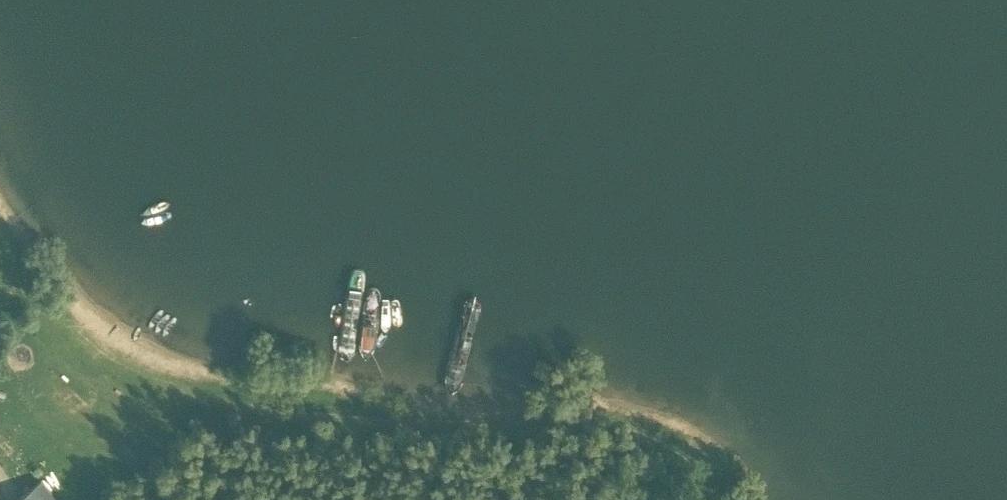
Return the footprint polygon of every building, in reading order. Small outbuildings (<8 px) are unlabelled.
[(17,499),(53,499),(55,498),(42,481),(17,499)]
